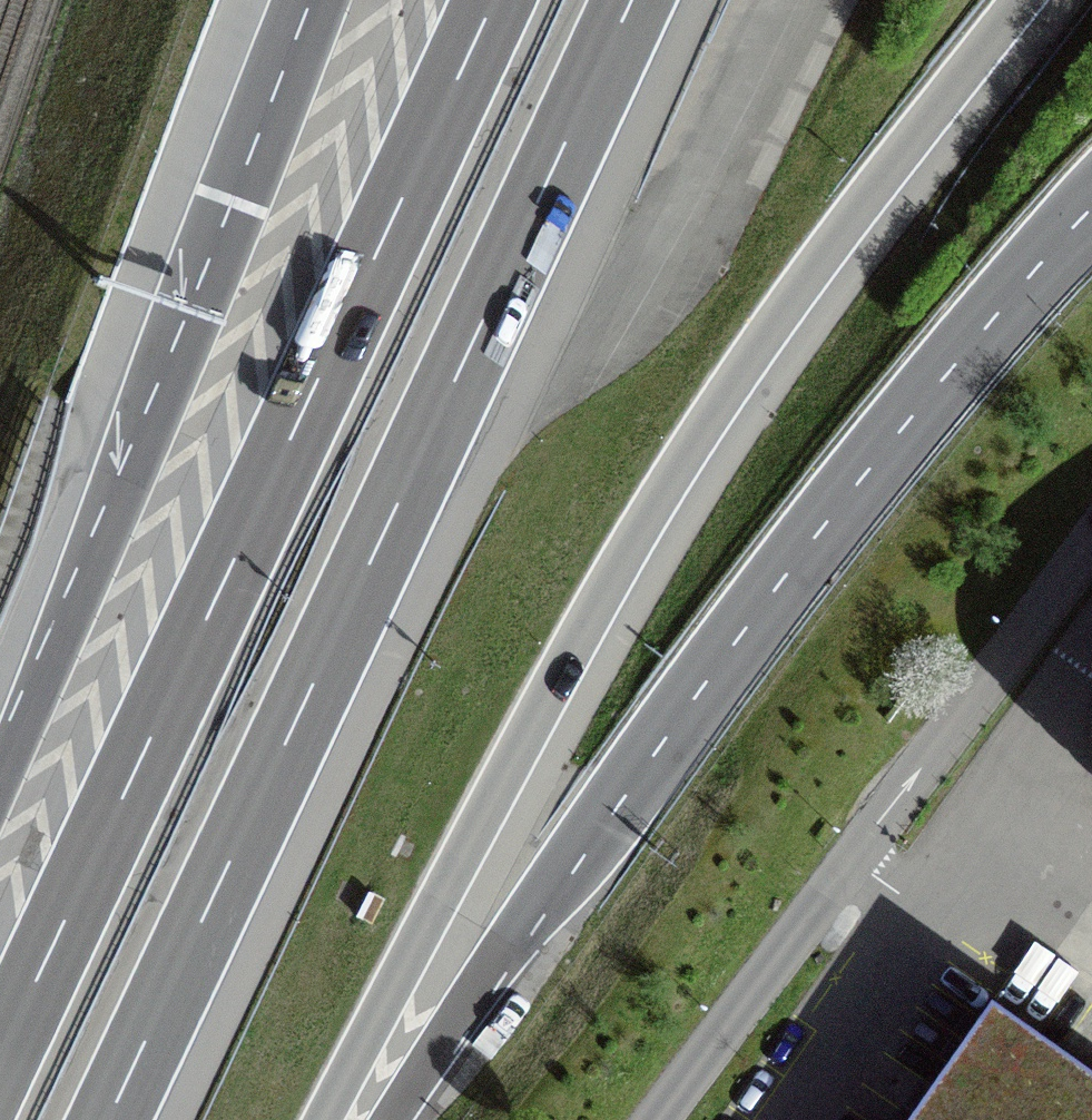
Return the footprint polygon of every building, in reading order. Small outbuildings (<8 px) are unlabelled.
[(992,987),(899,1119),(1091,1119),(1091,1057),(992,987)]
